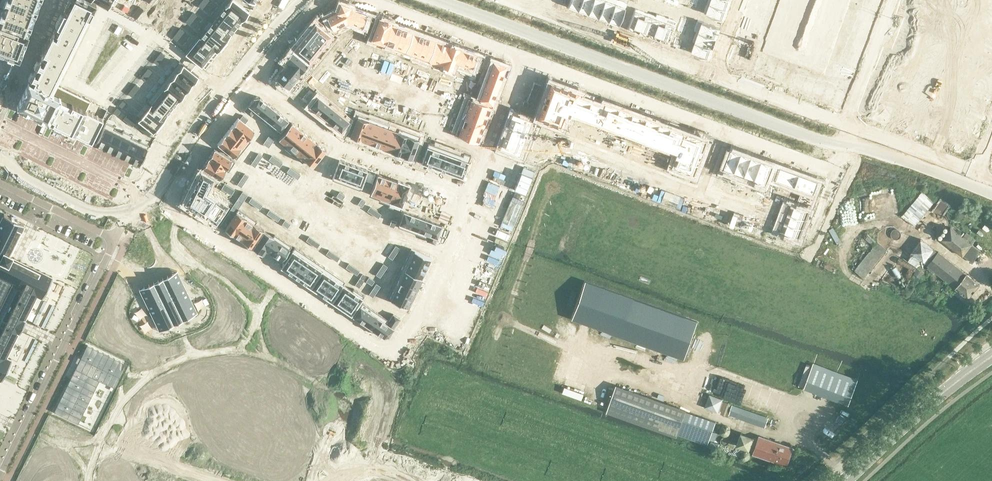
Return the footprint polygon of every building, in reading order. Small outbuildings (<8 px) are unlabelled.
[(19,60),(41,0),(0,0),(0,53),(19,60)] [(18,106),(93,142),(109,110),(59,85),(92,19),(91,19),(98,4),(89,0),(70,0),(67,7),(30,82),(30,81),(18,106)] [(227,8),(243,21),(244,22),(250,13),(233,0),(227,8)] [(567,7),(568,7),(578,11),(582,0),(570,0),(567,7)] [(578,11),(588,14),(588,15),(593,0),(582,0),(578,11)] [(588,15),(589,15),(598,18),(605,0),(593,0),(588,15)] [(598,18),(608,22),(616,0),(605,0),(598,18)] [(608,22),(618,26),(619,26),(627,3),(621,0),(616,0),(608,22)] [(707,2),(729,10),(732,0),(708,0),(707,2)] [(750,9),(773,17),(777,8),(775,7),(755,0),(753,0),(750,9)] [(852,4),(874,12),(874,11),(877,2),(873,0),(854,0),(852,4)] [(902,2),(921,9),(925,0),(903,0),(902,2)] [(707,2),(704,13),(725,21),(725,20),(729,10),(707,2)] [(902,2),(899,13),(906,16),(918,20),(921,9),(902,2)] [(338,11),(327,17),(334,32),(347,25),(346,13),(348,8),(349,6),(341,3),(338,11)] [(851,7),(847,18),(869,26),(872,16),(873,15),(851,7)] [(227,8),(220,16),(236,29),(243,21),(227,8)] [(348,8),(346,13),(347,25),(356,29),(357,25),(362,27),(367,15),(348,8)] [(635,8),(627,29),(633,31),(638,33),(646,12),(635,8)] [(750,9),(747,18),(770,26),(773,17),(750,9)] [(646,12),(638,33),(643,35),(648,37),(656,15),(655,15),(646,12)] [(656,15),(648,37),(654,39),(658,40),(667,17),(656,13),(655,15),(656,15)] [(220,16),(214,24),(230,37),(236,29),(220,16)] [(906,16),(900,34),(911,37),(918,20),(906,16)] [(667,17),(658,40),(669,44),(677,21),(667,17)] [(379,18),(371,40),(384,44),(384,43),(391,24),(392,22),(379,18)] [(743,26),(743,27),(767,36),(770,26),(747,18),(744,25),(744,26),(743,26)] [(847,18),(844,28),(865,36),(869,26),(847,18)] [(698,19),(694,30),(696,31),(718,38),(721,28),(721,29),(721,28),(698,19)] [(315,22),(308,32),(326,47),(334,38),(315,22)] [(214,24),(207,32),(225,46),(231,38),(230,37),(214,24)] [(391,24),(384,43),(395,47),(402,28),(391,24)] [(402,28),(395,47),(406,51),(413,32),(402,28)] [(844,28),(840,39),(845,40),(861,46),(861,45),(865,36),(844,28)] [(696,31),(692,42),(695,42),(714,48),(714,49),(718,38),(696,31)] [(207,32),(201,40),(216,52),(218,54),(225,46),(207,32)] [(308,32),(300,41),(319,57),(326,47),(308,32)] [(413,32),(406,51),(417,55),(424,36),(413,32)] [(900,34),(893,52),(904,56),(911,37),(900,34)] [(417,55),(416,59),(428,63),(429,60),(429,59),(436,40),(424,36),(417,55)] [(672,45),(680,49),(681,48),(680,48),(683,40),(683,41),(684,40),(675,37),(673,45),(672,45)] [(200,39),(194,47),(210,60),(216,52),(201,40),(200,39)] [(353,40),(349,45),(353,48),(357,43),(353,40)] [(436,40),(429,59),(429,60),(439,63),(440,64),(447,44),(436,40)] [(842,50),(841,50),(860,57),(864,47),(861,45),(861,46),(845,40),(842,50)] [(300,41),(292,50),(311,66),(319,57),(300,41)] [(691,52),(711,59),(711,58),(714,49),(714,48),(695,42),(691,52)] [(439,63),(438,66),(451,70),(453,64),(458,48),(459,49),(459,48),(450,45),(447,44),(440,64),(439,63)] [(731,63),(731,64),(732,64),(741,68),(742,68),(751,71),(752,72),(758,53),(739,45),(738,45),(737,46),(738,46),(731,63)] [(981,62),(991,66),(991,48),(987,46),(981,62)] [(194,47),(187,55),(203,68),(210,60),(194,47)] [(458,48),(453,64),(472,71),(474,63),(477,57),(477,55),(459,49),(458,48)] [(837,48),(833,59),(837,61),(857,68),(857,67),(860,57),(841,50),(842,50),(837,48)] [(885,49),(882,59),(901,66),(904,56),(893,52),(885,49)] [(292,50),(284,60),(290,64),(303,75),(302,75),(303,76),(312,66),(311,66),(292,50)] [(342,52),(338,57),(342,60),(346,55),(342,52)] [(758,53),(752,72),(761,75),(762,75),(771,79),(772,79),(779,60),(778,60),(758,53)] [(338,57),(334,62),(338,65),(342,60),(338,57)] [(771,79),(770,82),(771,82),(781,85),(781,86),(790,62),(779,58),(778,60),(779,60),(772,79),(771,79)] [(487,68),(483,79),(488,81),(499,85),(505,68),(504,65),(488,59),(485,67),(487,68)] [(882,59),(878,69),(897,76),(901,66),(882,59)] [(290,64),(277,80),(292,92),(298,86),(295,84),(302,75),(303,75),(290,64)] [(184,65),(177,73),(193,85),(199,77),(184,65)] [(798,65),(790,89),(800,92),(800,93),(809,69),(798,65)] [(977,78),(991,84),(991,72),(981,68),(977,78)] [(809,69),(800,93),(811,96),(818,75),(819,75),(820,73),(809,69)] [(177,73),(171,81),(187,93),(193,85),(177,73)] [(818,75),(811,96),(821,100),(828,79),(819,75),(818,75)] [(821,100),(822,100),(831,104),(839,80),(829,76),(828,79),(821,100)] [(974,89),(991,95),(991,84),(977,78),(974,89)] [(839,80),(831,104),(841,107),(841,108),(850,84),(839,80)] [(171,81),(165,89),(180,101),(187,93),(171,81)] [(480,99),(492,104),(499,85),(488,81),(481,99),(480,99)] [(550,81),(537,117),(560,126),(565,114),(570,116),(570,115),(677,154),(673,167),(696,175),(709,140),(604,102),(603,105),(577,96),(579,92),(550,81)] [(165,89),(158,97),(174,109),(180,101),(165,89)] [(970,99),(989,106),(991,97),(991,95),(974,89),(970,99)] [(309,90),(302,99),(307,104),(315,94),(309,90)] [(866,95),(859,114),(870,118),(877,99),(866,95)] [(318,96),(310,106),(325,118),(333,108),(318,96)] [(158,97),(152,105),(167,117),(174,109),(158,97)] [(254,98),(244,110),(251,116),(255,110),(264,117),(272,107),(260,97),(254,98)] [(468,98),(465,108),(487,116),(491,107),(468,98)] [(877,99),(870,118),(880,121),(887,102),(877,99)] [(970,99),(966,109),(985,116),(989,106),(970,99)] [(887,102),(880,121),(890,125),(897,106),(887,102)] [(152,105),(146,113),(161,125),(168,117),(167,117),(152,105)] [(897,106),(890,125),(900,129),(907,110),(897,106)] [(264,117),(262,120),(278,133),(288,120),(272,107),(264,117)] [(333,108),(325,118),(341,131),(349,121),(333,108)] [(465,108),(461,117),(484,125),(487,116),(465,108)] [(907,110),(900,129),(911,133),(918,114),(907,110)] [(146,113),(139,121),(145,125),(149,129),(153,132),(155,133),(161,125),(146,113)] [(512,113),(508,125),(531,133),(531,134),(533,134),(537,122),(512,113)] [(358,115),(350,136),(361,140),(369,118),(368,118),(358,115)] [(238,117),(231,126),(247,139),(248,139),(255,131),(245,123),(240,119),(238,117)] [(369,118),(361,140),(371,144),(379,121),(369,117),(368,118),(369,118)] [(461,117),(458,126),(481,134),(484,125),(461,117)] [(926,117),(919,136),(931,140),(938,121),(926,117)] [(939,118),(932,137),(952,145),(959,126),(939,118)] [(379,121),(371,144),(381,148),(388,128),(389,128),(390,125),(379,121)] [(291,123),(277,141),(285,147),(286,148),(300,130),(291,123)] [(508,125),(504,136),(527,144),(531,134),(531,133),(508,125)] [(231,126),(224,135),(244,150),(251,141),(248,139),(247,139),(231,126)] [(458,126),(455,135),(468,140),(475,143),(477,144),(481,134),(458,126)] [(959,126),(952,145),(973,153),(980,133),(959,126)] [(106,127),(97,144),(106,149),(114,131),(106,127)] [(388,128),(381,148),(391,151),(398,132),(389,128),(388,128)] [(398,132),(391,151),(401,155),(410,132),(399,128),(398,132)] [(285,147),(285,148),(294,155),(309,136),(300,130),(286,148),(285,147)] [(114,131),(106,149),(114,153),(123,136),(114,131)] [(410,132),(401,155),(412,159),(420,136),(410,132)] [(224,135),(217,144),(237,159),(244,150),(224,135)] [(123,136),(114,153),(123,157),(132,140),(123,136)] [(309,136),(294,155),(302,162),(305,160),(304,159),(317,143),(309,136)] [(504,136),(500,148),(522,156),(527,144),(504,136)] [(132,140),(123,157),(132,161),(140,144),(132,140)] [(140,144),(132,161),(138,165),(142,163),(150,146),(141,142),(140,144)] [(317,143),(304,159),(305,160),(313,166),(326,150),(317,143)] [(428,143),(421,162),(435,168),(442,148),(428,143)] [(214,148),(208,158),(226,169),(232,160),(214,148)] [(442,148),(435,168),(449,172),(456,153),(442,148)] [(732,149),(723,172),(734,176),(735,172),(742,153),(732,149)] [(456,153),(449,172),(463,178),(471,155),(464,153),(463,156),(456,153)] [(742,153),(735,172),(745,176),(752,156),(742,153)] [(745,176),(744,179),(754,183),(762,160),(752,156),(745,176)] [(208,158),(202,168),(220,179),(226,169),(208,158)] [(339,160),(332,180),(346,185),(353,165),(339,160)] [(762,160),(754,183),(765,187),(769,176),(771,170),(773,164),(762,160)] [(353,165),(346,185),(360,190),(367,171),(367,170),(353,165)] [(781,167),(777,179),(795,186),(800,174),(781,167)] [(201,170),(185,202),(216,223),(229,205),(217,197),(217,196),(208,190),(214,177),(201,170)] [(369,172),(366,180),(372,183),(376,174),(369,172)] [(244,173),(241,179),(245,182),(249,176),(244,173)] [(377,174),(370,193),(380,197),(381,197),(388,178),(377,174)] [(800,174),(795,186),(807,190),(804,197),(812,199),(819,181),(800,174)] [(380,197),(379,201),(389,204),(390,204),(398,182),(388,178),(381,197),(380,197)] [(389,204),(388,207),(401,211),(410,185),(398,180),(398,182),(390,204),(389,204)] [(224,184),(221,189),(231,194),(234,189),(224,184)] [(243,191),(219,225),(225,229),(238,209),(248,195),(243,191)] [(922,192),(903,216),(914,226),(934,202),(922,192)] [(940,197),(930,216),(941,222),(951,203),(940,197)] [(784,212),(787,213),(807,220),(810,210),(807,209),(800,207),(787,202),(784,212)] [(238,209),(225,229),(234,235),(248,215),(238,209)] [(404,211),(398,227),(417,234),(423,218),(404,211)] [(2,379),(5,372),(7,371),(9,368),(8,366),(12,359),(5,355),(18,330),(20,331),(26,319),(24,318),(36,293),(42,296),(46,289),(48,288),(50,285),(49,283),(53,276),(11,256),(18,243),(15,241),(24,223),(17,220),(17,219),(11,216),(11,217),(4,213),(0,221),(0,378),(2,379)] [(784,221),(784,222),(803,229),(807,220),(787,213),(784,221)] [(248,215),(234,235),(243,241),(257,221),(248,215)] [(423,218),(417,234),(428,238),(427,241),(435,244),(442,225),(423,218)] [(257,221),(243,241),(251,247),(252,247),(263,230),(267,225),(258,219),(257,221)] [(781,221),(777,230),(800,238),(803,229),(784,222),(784,221),(781,220),(781,221)] [(973,244),(951,227),(942,239),(963,256),(973,244)] [(251,247),(262,254),(266,249),(266,248),(267,247),(267,246),(273,237),(273,236),(263,230),(252,247),(251,247)] [(267,247),(266,248),(266,249),(282,260),(292,246),(274,234),(273,236),(273,237),(267,246),(267,247)] [(921,239),(912,252),(925,262),(935,250),(921,239)] [(878,242),(854,270),(864,278),(887,249),(878,242)] [(294,247),(281,267),(291,274),(305,254),(294,247)] [(411,249),(406,259),(426,268),(431,258),(417,251),(411,249)] [(939,251),(927,266),(955,288),(955,287),(969,298),(980,284),(967,274),(967,273),(939,251)] [(80,254),(64,288),(75,293),(91,260),(80,254)] [(305,254),(291,274),(301,281),(315,261),(305,254)] [(406,259),(402,269),(422,278),(426,268),(406,259)] [(315,261),(301,281),(311,288),(325,268),(315,261)] [(325,268),(311,288),(321,294),(335,274),(325,268)] [(402,269),(397,278),(417,288),(422,278),(402,269)] [(177,271),(139,289),(142,295),(159,330),(197,312),(180,277),(177,271)] [(335,274),(321,294),(331,301),(343,284),(345,281),(335,274)] [(397,278),(392,288),(412,298),(417,288),(397,278)] [(684,359),(698,321),(585,281),(571,319),(684,359)] [(343,284),(331,301),(341,308),(352,291),(352,290),(343,284)] [(352,291),(341,308),(351,315),(361,301),(364,296),(353,288),(352,290),(352,291)] [(392,288),(387,298),(407,308),(412,298),(392,288)] [(362,302),(353,316),(370,327),(379,314),(362,302)] [(379,314),(370,327),(383,336),(383,337),(389,336),(389,335),(400,319),(393,314),(389,320),(379,314)] [(87,345),(54,412),(78,424),(99,381),(113,388),(125,364),(87,345)] [(857,380),(812,363),(803,388),(848,404),(857,380)] [(707,444),(715,422),(685,411),(679,429),(674,427),(680,409),(616,386),(607,413),(676,437),(677,434),(707,444)] [(583,397),(584,392),(564,387),(563,393),(583,397)] [(722,399),(709,395),(704,408),(717,412),(717,413),(723,415),(723,414),(728,416),(729,412),(737,415),(736,417),(765,427),(768,418),(721,401),(722,399)] [(742,431),(737,444),(750,449),(755,436),(742,431)] [(792,447),(759,436),(752,454),(785,465),(792,447)]
